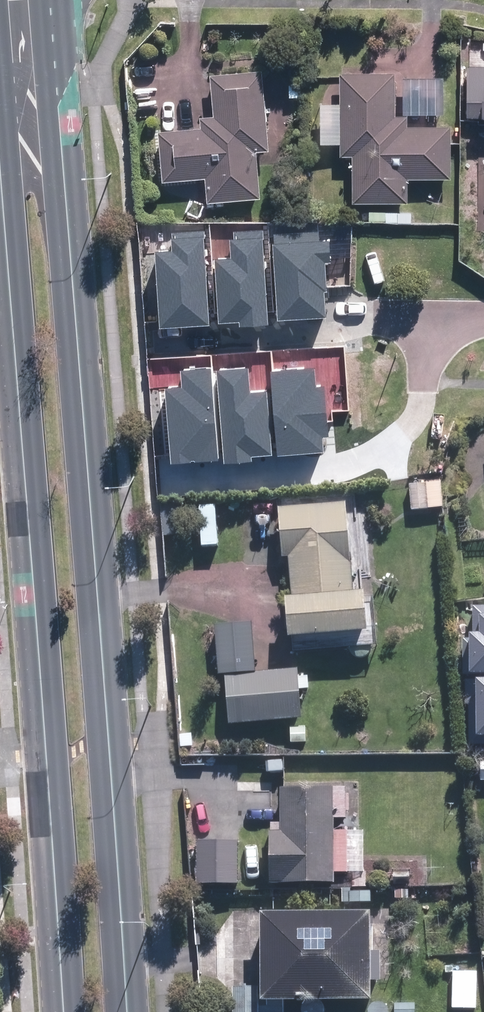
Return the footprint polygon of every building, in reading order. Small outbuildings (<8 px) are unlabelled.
[(203,202),(212,202),(259,202),(258,71),(211,72),(211,119),(198,119),(198,132),(159,133),(159,179),(203,179),(203,202)] [(406,117),(394,117),(395,76),(338,75),(337,156),(351,157),(350,203),(405,204),(405,179),(446,180),(447,129),(406,128),(406,117)] [(172,252),(155,252),(158,327),(209,325),(204,231),(171,234),(172,252)] [(231,260),(214,261),(218,324),(239,322),(239,328),(269,325),(262,239),(229,240),(231,260)] [(329,241),(273,245),(277,321),(327,318),(324,264),(330,263),(329,241)] [(165,391),(171,464),(219,460),(210,369),(180,371),(181,390),(165,391)] [(314,369),(271,372),(277,457),(323,453),(321,438),(328,438),(323,388),(315,388),(314,369)] [(249,370),(216,372),(222,465),(252,463),(252,456),(271,454),(268,392),(251,394),(249,370)] [(439,481),(407,482),(408,511),(440,510),(439,481)] [(278,561),(289,561),(290,602),(280,602),(281,642),(290,642),(357,641),(355,508),(309,508),(277,509),(278,561)] [(483,672),(483,604),(472,605),(472,631),(469,631),(469,637),(462,637),(463,673),(483,672)] [(235,622),(216,622),(217,667),(236,667),(235,622)] [(304,722),(298,722),(296,673),(221,676),(224,726),(286,723),(287,744),(305,743),(304,722)] [(483,744),(483,678),(468,678),(469,745),(483,744)] [(280,789),(279,824),(267,824),(264,887),(330,890),(331,875),(358,876),(360,832),(333,831),(335,791),(280,789)] [(238,841),(196,840),(194,885),(236,886),(238,841)] [(326,1005),(364,1006),(365,985),(377,985),(378,956),(365,956),(366,916),(257,914),(256,1004),(298,1005),(298,1006),(298,1007),(298,1009),(299,1010),(299,1011),(325,1011),(325,1010),(326,1009),(326,1008),(326,1006),(326,1005)] [(444,975),(451,975),(450,1010),(476,1010),(478,965),(461,964),(444,964),(444,975)] [(231,987),(230,1011),(250,1011),(251,988),(231,987)] [(368,1011),(413,1011),(413,1003),(368,1002),(368,1011)]
